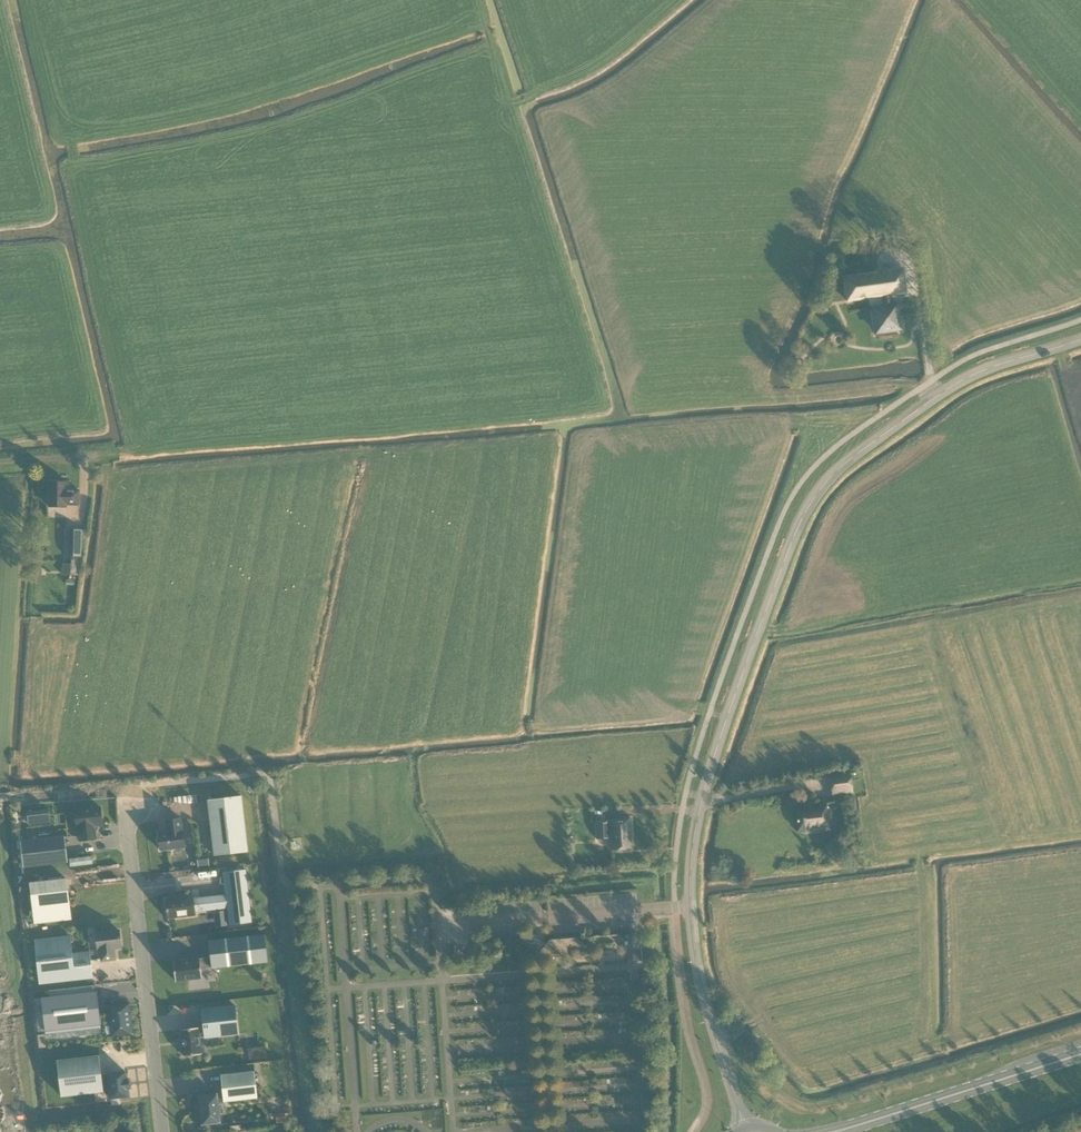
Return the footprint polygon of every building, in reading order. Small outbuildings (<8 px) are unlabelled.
[(876,334),(886,333),(886,331),(900,330),(900,328),(901,327),(901,321),(899,321),(897,305),(893,305),(891,295),(907,293),(903,269),(888,271),(887,269),(875,271),(876,273),(844,277),(847,301),(883,296),(884,306),(874,308),(875,319),(874,320),(876,334)] [(816,304),(818,313),(828,311),(827,302),(816,304)] [(49,507),(67,508),(67,505),(80,506),(80,491),(67,491),(67,484),(67,483),(50,482),(49,507)] [(67,530),(67,542),(82,542),(82,539),(82,530),(67,530)] [(67,542),(66,556),(81,557),(82,542),(67,542)] [(829,776),(832,795),(852,793),(849,773),(829,776)] [(208,800),(214,856),(248,852),(241,796),(208,800)] [(811,808),(795,810),(798,831),(806,833),(829,829),(826,803),(810,805),(811,808)] [(103,825),(101,808),(76,810),(77,828),(80,827),(81,841),(96,839),(94,826),(103,825)] [(28,824),(50,822),(48,810),(27,813),(28,824)] [(631,836),(632,836),(631,818),(596,820),(597,839),(611,838),(611,845),(613,845),(613,850),(631,849),(631,836)] [(159,834),(159,837),(158,838),(158,840),(159,842),(160,844),(161,850),(167,850),(168,850),(170,851),(172,850),(173,849),(185,847),(183,831),(182,832),(181,819),(167,820),(168,833),(159,834)] [(68,862),(66,842),(65,836),(21,841),(24,867),(68,862)] [(70,867),(93,864),(92,856),(69,859),(70,867)] [(199,902),(194,903),(193,896),(166,899),(167,909),(167,911),(168,911),(169,922),(170,922),(169,918),(195,915),(195,912),(228,908),(230,925),(252,923),(246,869),(223,872),(226,894),(198,897),(199,902)] [(31,883),(35,924),(71,919),(67,879),(31,883)] [(88,888),(82,889),(83,897),(89,897),(90,908),(101,907),(100,899),(115,897),(113,880),(104,881),(104,880),(96,880),(96,882),(87,883),(88,888)] [(533,959),(548,943),(531,928),(523,937),(532,945),(525,952),(533,959)] [(113,948),(121,947),(119,931),(96,933),(98,950),(100,949),(102,961),(116,959),(115,952),(113,952),(113,948)] [(631,934),(633,950),(634,962),(642,961),(641,950),(642,950),(641,937),(636,933),(631,933),(631,934)] [(34,939),(40,984),(93,978),(90,951),(72,953),(70,935),(34,939)] [(212,968),(268,961),(265,935),(209,941),(211,957),(173,962),(176,981),(202,978),(201,969),(212,968)] [(46,1031),(101,1025),(97,991),(42,997),(46,1031)] [(132,1033),(129,1004),(109,1007),(112,1035),(132,1033)] [(184,1056),(202,1054),(200,1037),(205,1037),(239,1034),(235,1005),(202,1009),(204,1029),(199,1030),(199,1027),(181,1029),(184,1056)] [(4,1061),(3,1049),(11,1048),(10,1040),(0,1041),(0,1061),(4,1061)] [(129,1080),(127,1080),(126,1072),(102,1074),(99,1056),(57,1061),(61,1096),(103,1091),(103,1090),(110,1090),(111,1099),(128,1097),(127,1088),(130,1088),(129,1080)] [(0,1061),(0,1078),(0,1081),(14,1079),(13,1071),(6,1072),(4,1061),(0,1061)] [(200,1096),(203,1124),(220,1122),(218,1102),(257,1098),(254,1071),(221,1075),(223,1095),(217,1095),(217,1094),(200,1096)] [(0,1093),(0,1106),(9,1105),(8,1093),(16,1092),(15,1084),(1,1086),(2,1093),(0,1093)] [(0,1106),(0,1118),(4,1118),(5,1125),(19,1123),(18,1116),(11,1116),(9,1105),(0,1106)] [(287,1111),(277,1113),(278,1123),(289,1122),(287,1111)]
